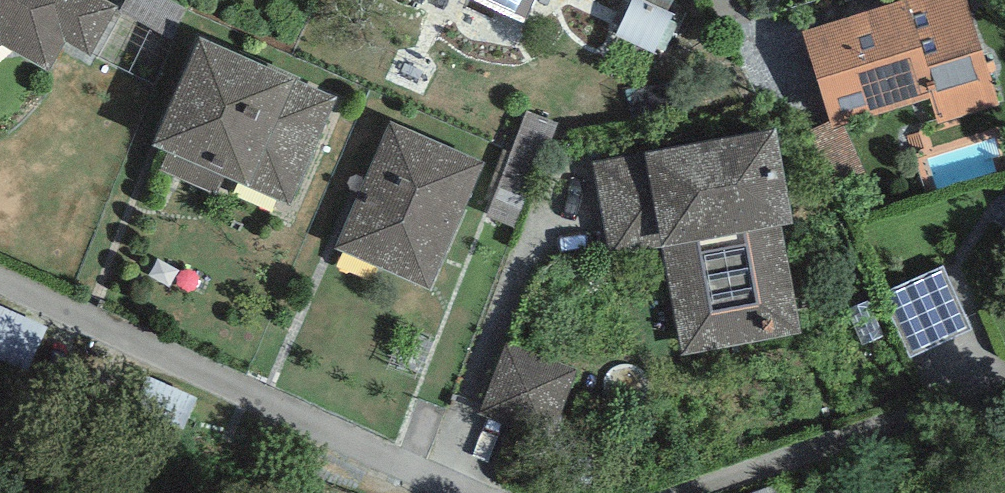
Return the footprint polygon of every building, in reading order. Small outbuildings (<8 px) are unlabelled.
[(1,45),(49,73),(66,42),(91,57),(118,7),(105,0),(0,0),(0,47),(1,45)] [(188,10),(169,0),(127,0),(121,11),(172,39),(188,10)] [(523,23),(535,0),(474,0),(523,23)] [(803,32),(830,121),(832,129),(843,125),(930,98),(938,124),(998,105),(967,0),(902,0),(803,32)] [(223,175),(290,204),(338,98),(200,37),(152,145),(168,152),(160,170),(215,194),(223,175)] [(484,163),(390,121),(335,249),(430,290),(484,163)] [(830,186),(865,172),(843,125),(832,129),(830,121),(806,133),(830,186)] [(776,129),(594,162),(610,256),(662,247),(682,356),(801,334),(782,226),(793,224),(776,129)] [(943,266),(879,296),(910,360),(974,330),(943,266)] [(513,343),(492,407),(566,431),(587,367),(513,343)] [(750,492),(781,492),(777,483),(750,492)]
